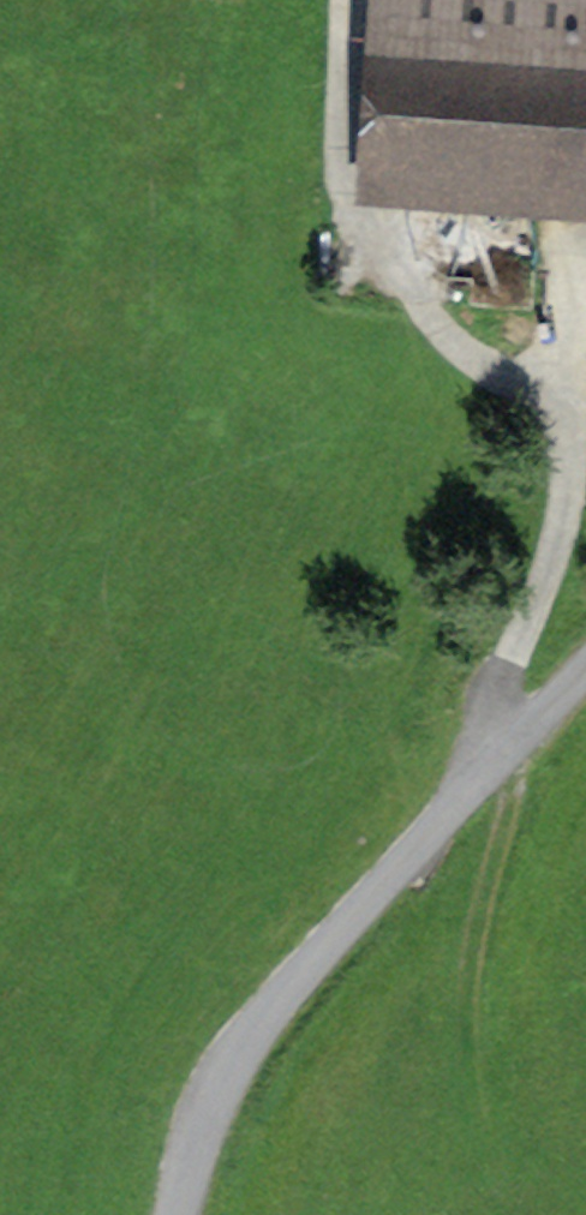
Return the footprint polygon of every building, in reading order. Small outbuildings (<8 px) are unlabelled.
[(382,177),(585,194),(585,0),(397,0),(382,177)]
